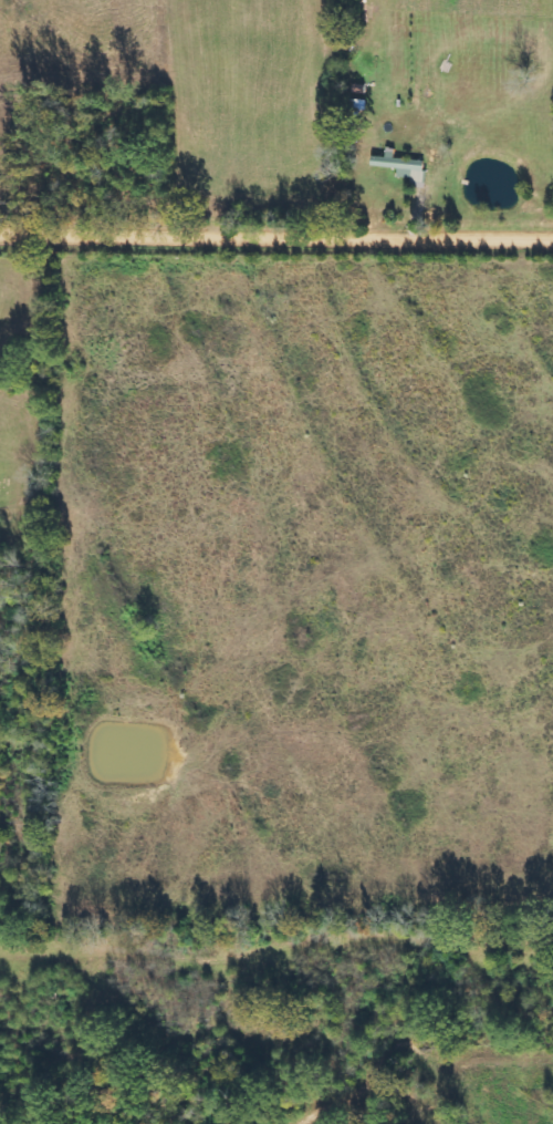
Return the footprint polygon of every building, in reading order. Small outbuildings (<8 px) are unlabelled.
[(394,159),(395,150),(387,149),(386,158),(371,157),(371,167),(398,169),(397,178),(412,179),(412,187),(424,188),(426,162),(394,159)]
